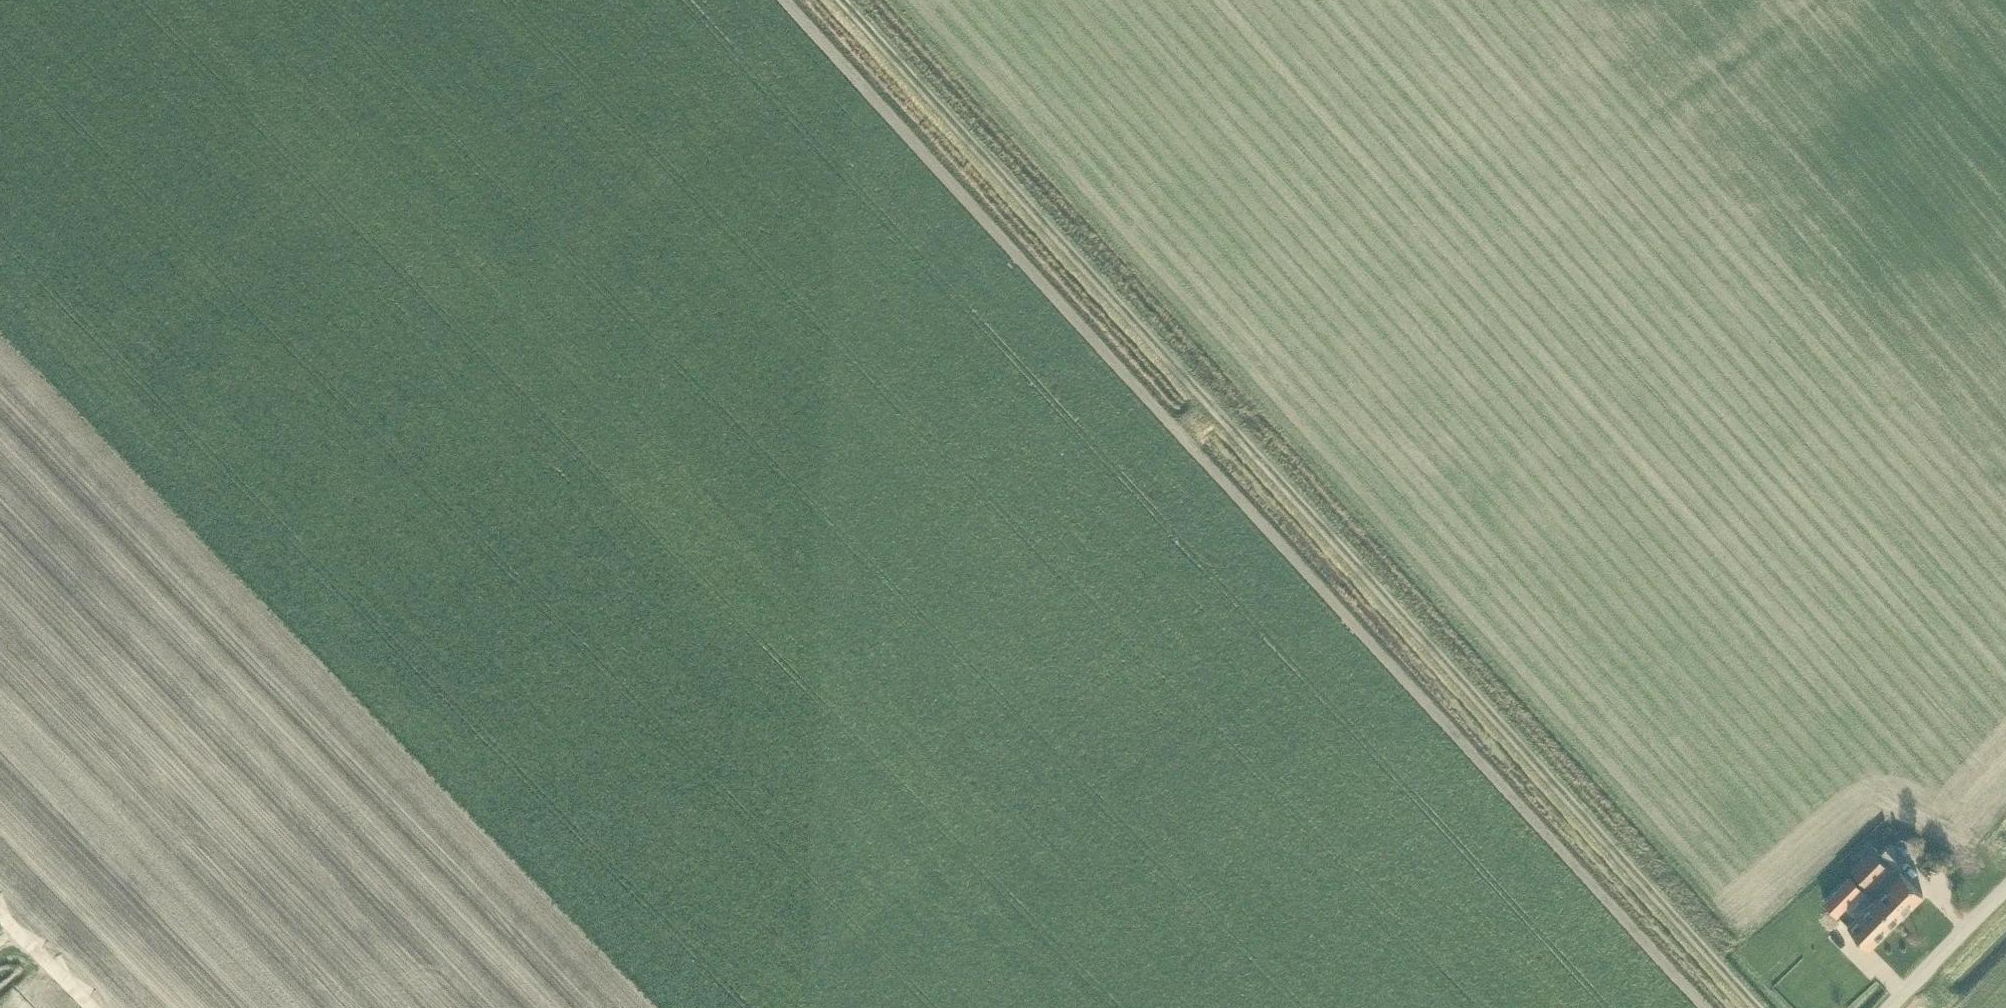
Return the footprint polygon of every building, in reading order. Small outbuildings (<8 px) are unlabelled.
[(1906,857),(1891,842),(1881,852),(1895,867),(1906,857)] [(1869,849),(1849,869),(1869,888),(1870,890),(1890,869),(1869,849)] [(1901,872),(1874,899),(1896,921),(1923,894),(1901,872)] [(1849,876),(1836,889),(1849,902),(1863,889),(1849,876)] [(1883,934),(1896,921),(1874,899),(1847,925),(1864,943),(1869,948),(1883,934)]
